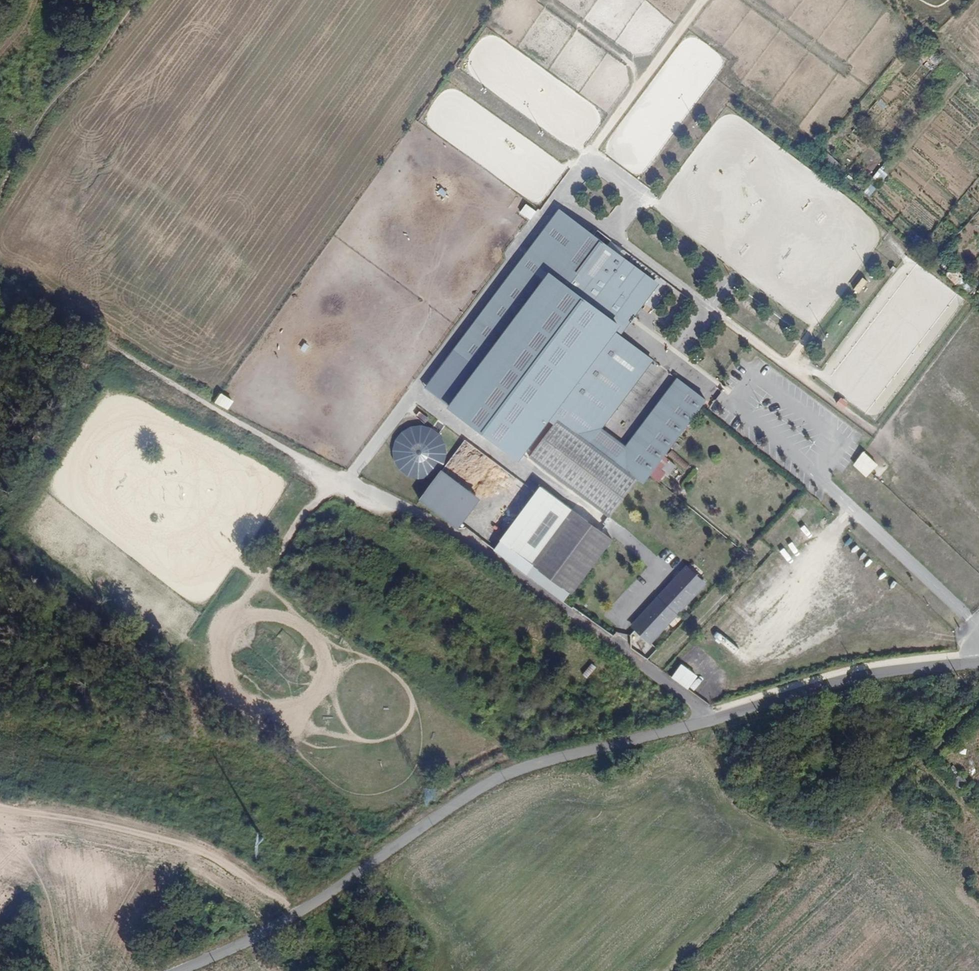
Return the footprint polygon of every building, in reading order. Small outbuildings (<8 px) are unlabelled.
[(519,213),(530,220),(537,209),(525,203),(519,213)] [(560,214),(424,390),(450,409),(547,279),(619,331),(551,422),(558,427),(638,484),(642,487),(706,404),(676,381),(625,450),(603,431),(654,364),(619,339),(659,288),(560,214)] [(863,277),(854,288),(858,292),(867,281),(863,277)] [(450,409),(446,414),(516,468),(551,422),(619,331),(547,279),(450,409)] [(221,391),(215,401),(227,410),(234,400),(221,391)] [(611,520),(638,484),(558,427),(530,460),(611,520)] [(436,433),(428,428),(412,428),(399,436),(392,452),(394,463),(400,471),(408,478),(418,480),(428,479),(440,474),(444,465),(446,454),(444,441),(436,433)] [(671,451),(668,455),(685,468),(688,464),(671,451)] [(867,477),(879,464),(865,451),(852,463),(867,477)] [(479,504),(440,474),(419,503),(456,534),(479,504)] [(567,510),(538,489),(492,551),(524,578),(530,569),(528,568),(567,510)] [(530,569),(524,578),(561,603),(566,595),(574,601),(613,546),(608,542),(613,536),(600,527),(595,533),(578,521),(583,514),(571,506),(567,510),(528,568),(530,569)] [(683,568),(631,625),(651,649),(707,587),(683,568)] [(583,673),(587,677),(596,666),(592,662),(583,673)] [(681,663),(671,677),(689,689),(698,674),(681,663)] [(950,784),(957,791),(967,783),(960,775),(950,784)] [(425,800),(435,800),(435,788),(425,788),(425,800)]
